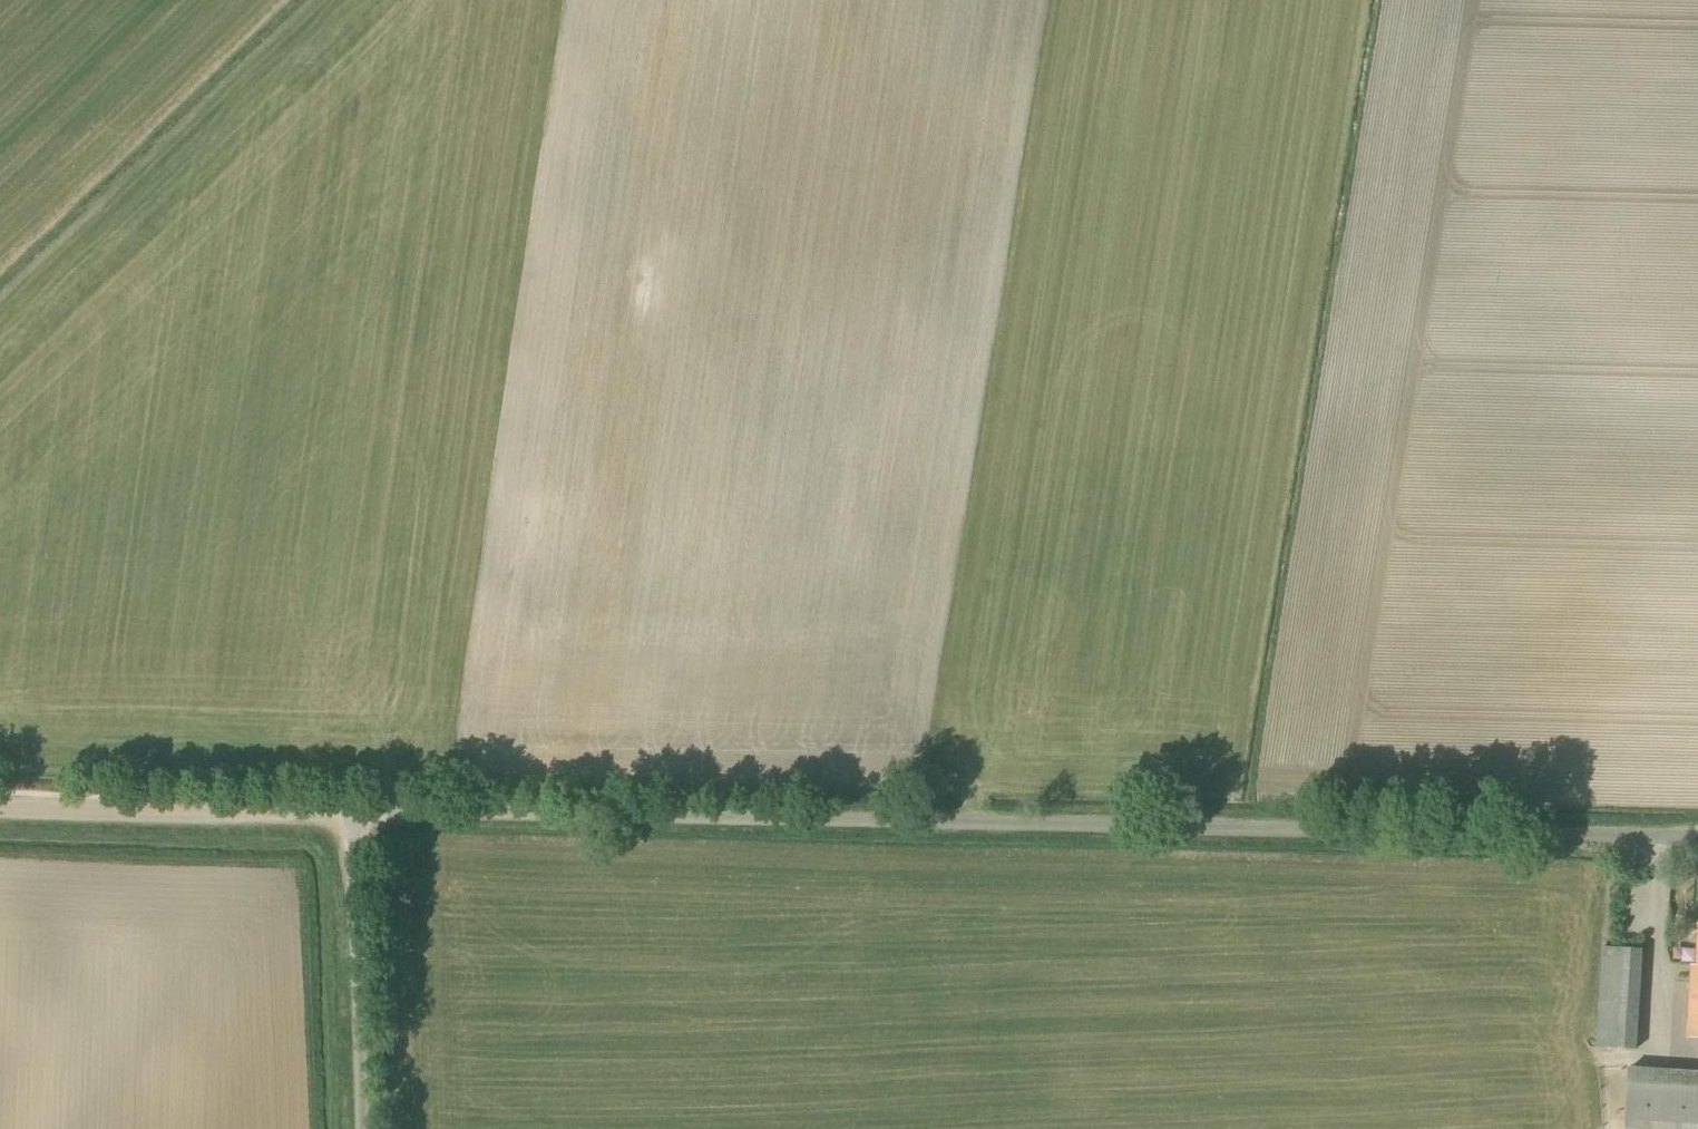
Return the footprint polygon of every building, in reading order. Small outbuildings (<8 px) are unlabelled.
[(1696,964),(1691,964),(1687,1037),(1697,1038),(1697,932),(1696,964)] [(1637,1049),(1643,949),(1601,947),(1595,1047),(1637,1049)] [(1629,1067),(1625,1128),(1697,1128),(1697,1072),(1629,1067)]
